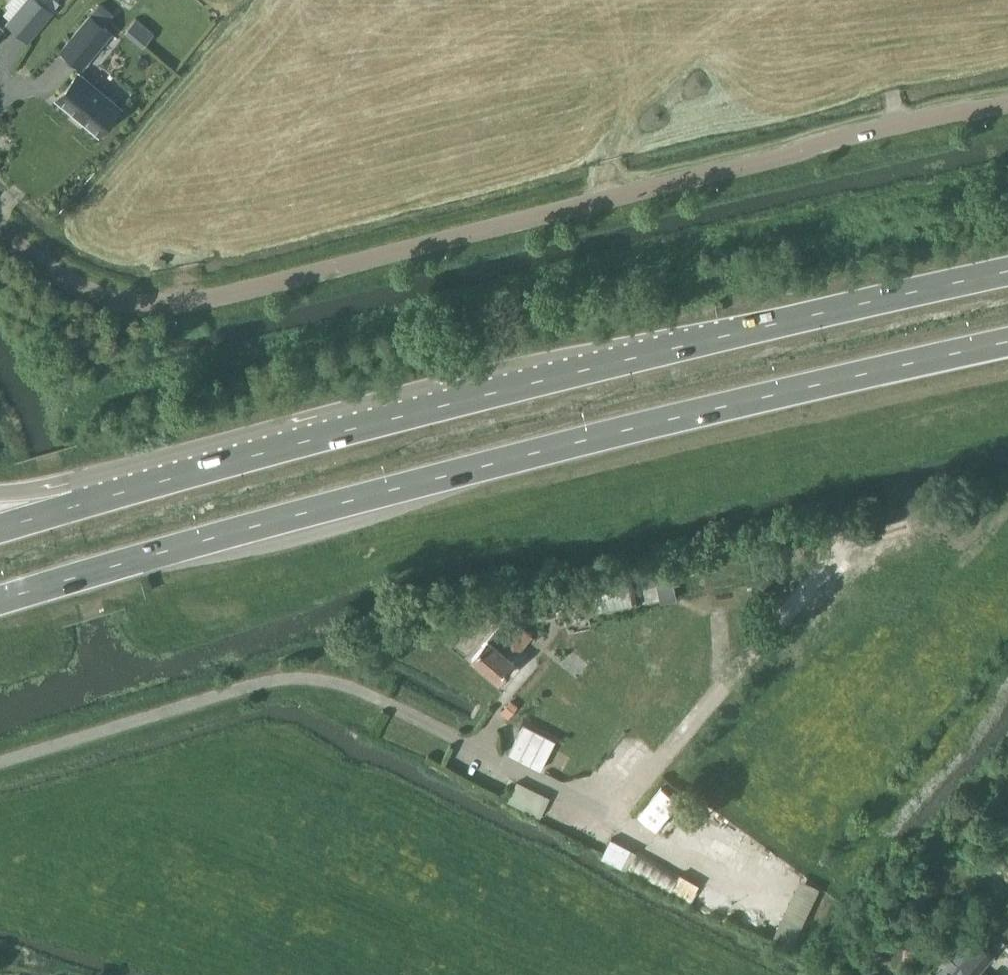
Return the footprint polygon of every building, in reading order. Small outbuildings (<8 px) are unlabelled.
[(9,18),(31,36),(53,10),(42,0),(24,0),(9,18)] [(112,28),(90,11),(62,46),(84,64),(112,28)] [(56,97),(102,135),(125,107),(80,69),(56,97)] [(669,564),(637,571),(641,585),(655,582),(659,601),(675,598),(669,564)] [(441,618),(434,612),(428,620),(435,626),(441,618)] [(504,618),(473,657),(500,680),(516,661),(513,658),(533,634),(522,625),(518,629),(504,618)] [(519,705),(511,700),(501,712),(508,718),(519,705)] [(524,723),(509,752),(541,768),(556,739),(524,723)] [(551,797),(518,781),(508,801),(541,817),(551,797)] [(662,787),(639,816),(658,831),(681,803),(662,787)] [(732,903),(706,888),(697,904),(707,910),(709,907),(725,916),(732,903)] [(956,974),(984,974),(980,971),(994,955),(979,942),(953,972),(956,974)]
